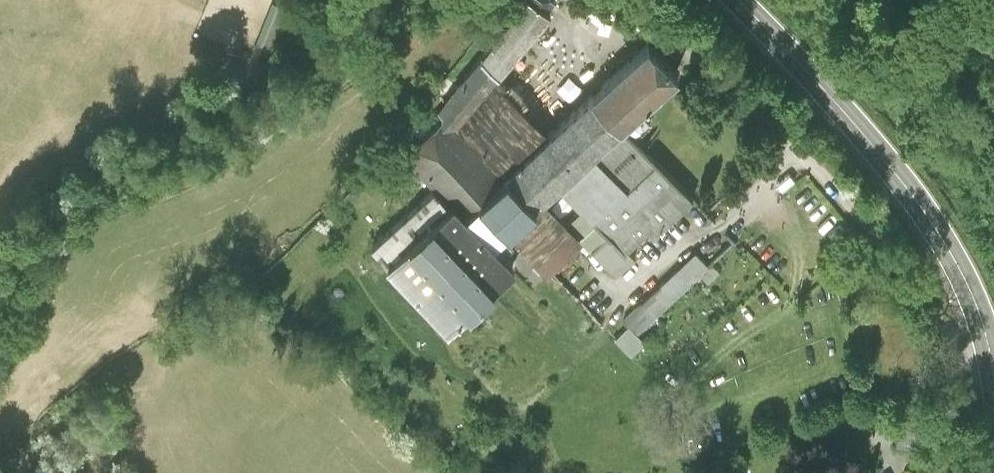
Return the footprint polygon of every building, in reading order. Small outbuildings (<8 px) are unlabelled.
[(550,8),(537,0),(524,0),(476,60),(497,77),(550,8)] [(587,93),(617,126),(675,72),(645,40),(587,93)] [(456,128),(497,77),(476,60),(437,110),(442,115),(456,128)] [(546,131),(497,77),(456,128),(498,175),(502,172),(546,131)] [(532,205),(617,126),(587,93),(546,131),(502,172),(532,205)] [(498,175),(456,128),(442,115),(400,152),(432,188),(444,202),(450,198),(461,210),(472,200),(498,175)] [(692,196),(617,126),(532,205),(502,233),(492,242),(512,264),(531,285),(576,242),(615,276),(635,256),(629,247),(647,229),(652,234),(692,196)] [(502,233),(532,205),(502,172),(498,175),(472,200),(502,233)] [(512,264),(492,242),(461,210),(450,198),(444,202),(432,188),(368,246),(443,327),(512,264)] [(502,233),(472,200),(461,210),(492,242),(502,233)] [(720,252),(737,242),(729,228),(712,237),(720,252)] [(693,251),(622,322),(626,326),(635,335),(706,264),(693,251)] [(645,346),(635,335),(626,326),(613,338),(629,360),(645,346)]
